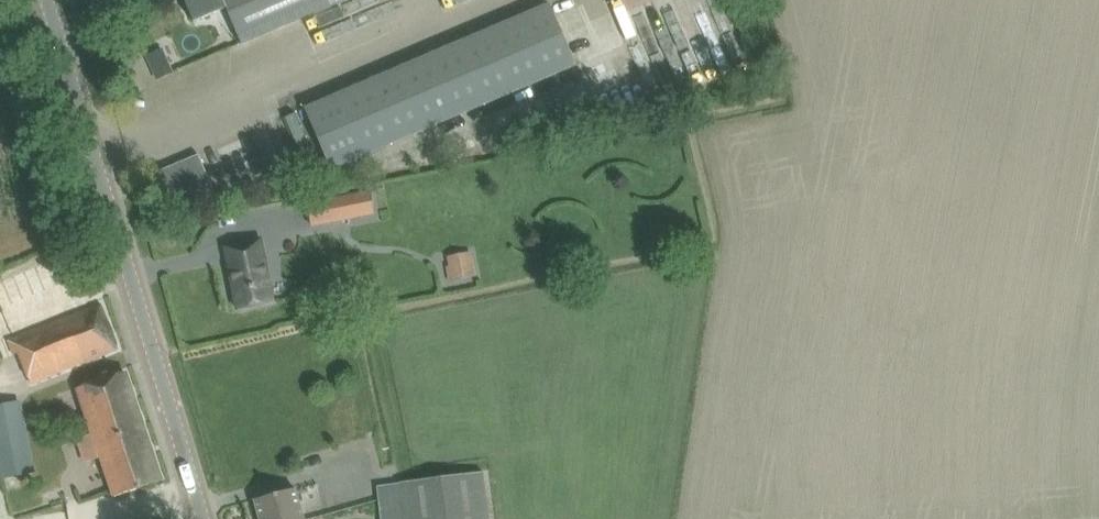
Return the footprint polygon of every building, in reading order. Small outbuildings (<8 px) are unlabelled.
[(259,0),(184,0),(194,22),(226,9),(241,44),(272,31),(259,0)] [(272,31),(344,0),(259,0),(272,31)] [(340,94),(325,101),(305,109),(330,170),(365,156),(340,94)] [(198,154),(150,174),(166,212),(214,193),(198,154)] [(339,196),(306,203),(311,225),(344,219),(339,196)] [(262,239),(246,242),(224,246),(237,309),(269,303),(265,283),(271,281),(262,239)] [(445,265),(447,280),(476,274),(471,250),(447,255),(449,264),(445,265)] [(102,308),(14,344),(31,385),(119,349),(102,308)] [(114,497),(161,481),(126,373),(78,388),(114,497)] [(1,477),(33,471),(20,401),(0,405),(0,470),(1,477)] [(403,489),(407,518),(491,518),(484,470),(402,482),(403,489)] [(260,518),(303,518),(295,489),(254,500),(260,518)]
